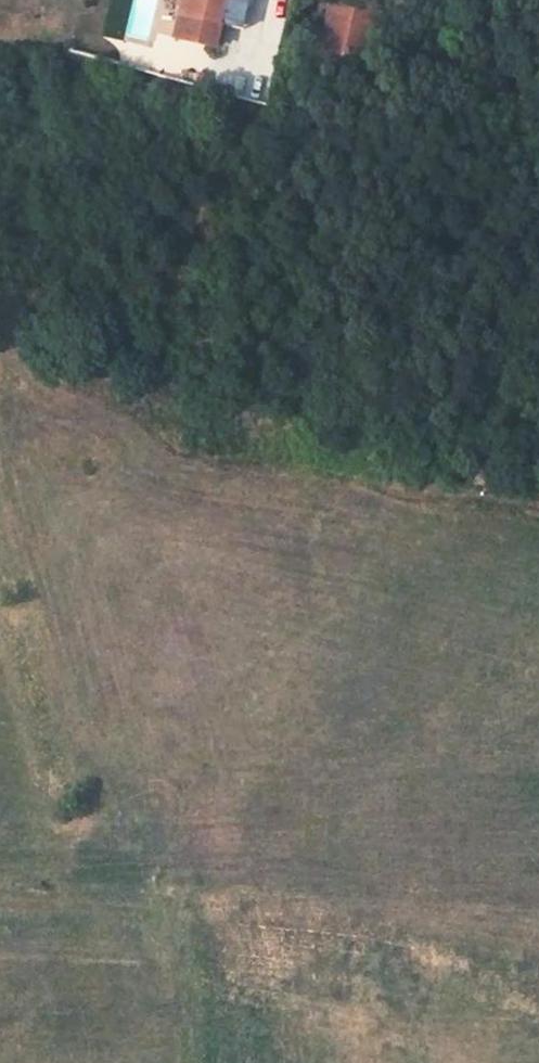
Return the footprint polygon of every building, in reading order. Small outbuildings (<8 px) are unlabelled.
[(178,35),(216,45),(220,23),(225,0),(187,0),(178,35)] [(236,27),(243,0),(225,0),(220,23),(236,27)] [(371,34),(377,10),(335,1),(320,62),(362,72),(371,34)] [(362,72),(373,74),(382,37),(371,34),(362,72)]
